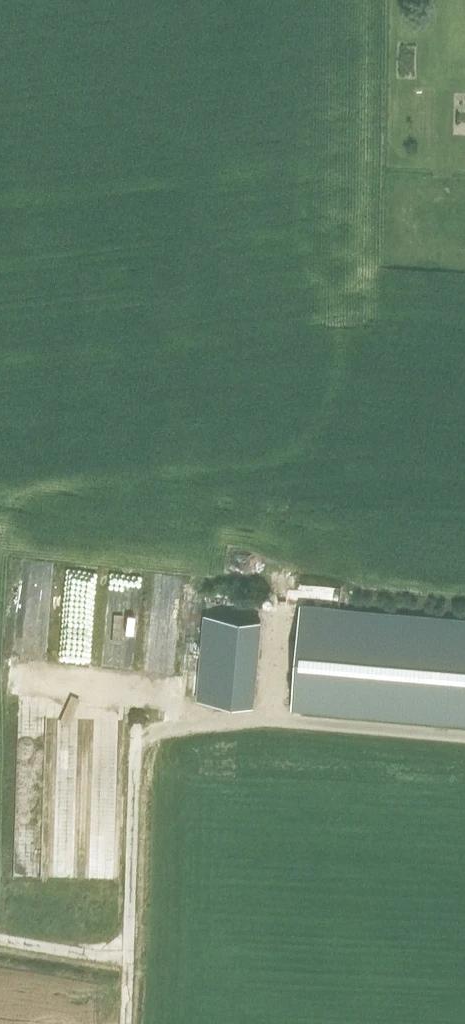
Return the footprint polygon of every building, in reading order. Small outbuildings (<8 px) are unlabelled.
[(291,708),(464,723),(464,619),(300,605),(291,708)] [(204,614),(196,700),(254,706),(262,619),(204,614)] [(73,714),(52,714),(54,827),(75,826),(73,714)] [(8,872),(34,873),(37,737),(11,736),(8,872)] [(82,826),(111,827),(112,744),(90,744),(90,772),(83,772),(82,826)] [(112,870),(111,851),(82,852),(83,872),(112,870)]
